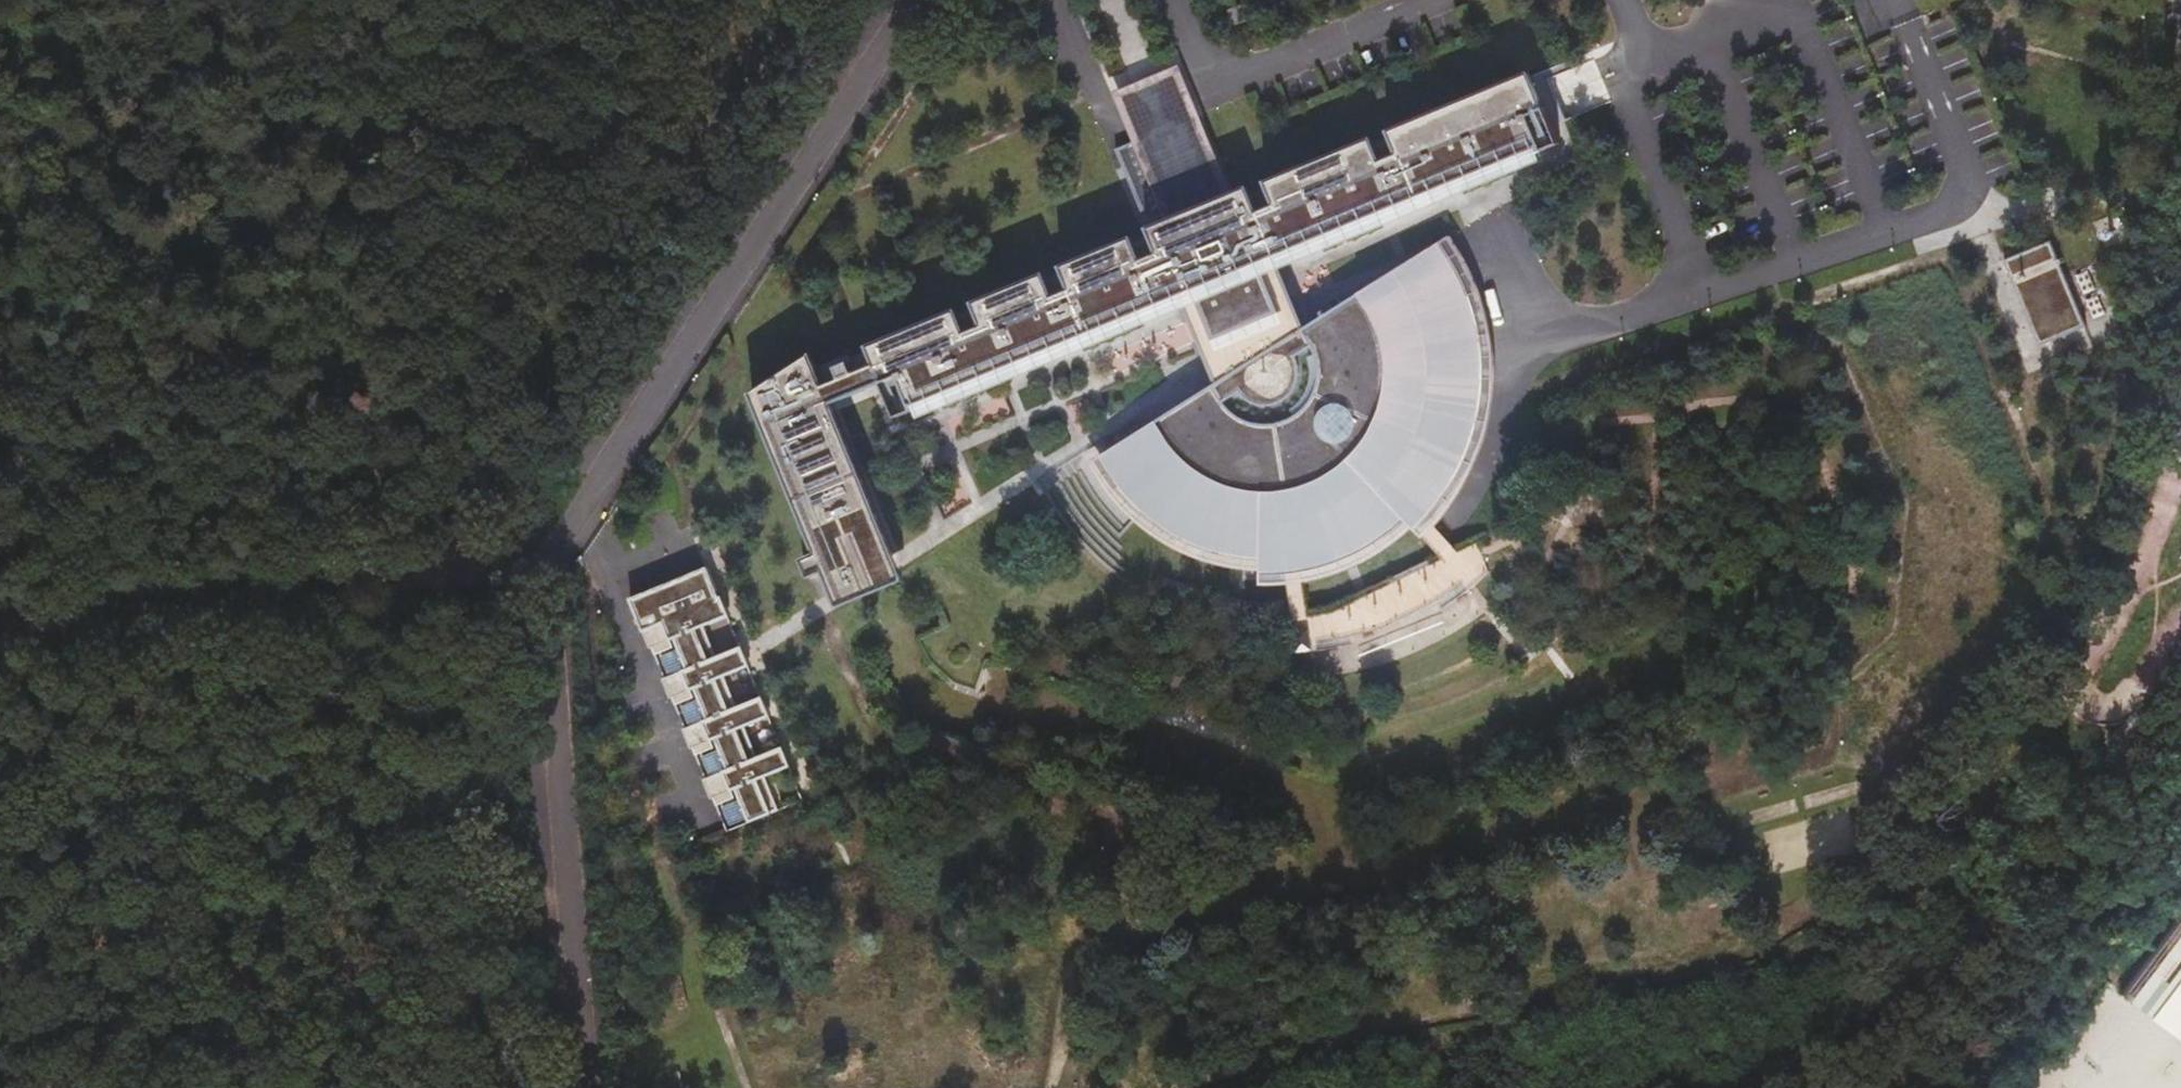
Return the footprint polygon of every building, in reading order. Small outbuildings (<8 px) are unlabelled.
[(1179,65),(1112,92),(1134,145),(1194,121),(1201,118),(1179,65)] [(815,353),(752,393),(819,551),(803,557),(812,578),(826,571),(834,592),(897,553),(834,404),(879,385),(901,376),(914,405),(1178,294),(1216,383),(1101,455),(1144,510),(1158,524),(1225,552),(1292,556),(1294,570),(1357,551),(1391,529),(1412,508),(1427,491),(1440,499),(1457,474),(1477,417),(1483,375),(1476,320),(1461,277),(1439,243),(1308,326),(1277,253),(1541,145),(1545,107),(1531,70),(1225,196),(1194,121),(1163,134),(1134,145),(1117,151),(1148,229),(868,345),(876,363),(857,371),(853,361),(839,367),(843,377),(828,383),(815,353)] [(2045,242),(2001,260),(2036,346),(2081,328),(2045,242)] [(1334,611),(1301,616),(1296,644),(1361,638),(1378,629),(1462,582),(1468,589),(1494,568),(1485,534),(1453,552),(1430,564),(1361,598),(1334,611)] [(708,567),(632,599),(644,631),(664,624),(671,640),(725,772),(725,807),(731,824),(749,817),(752,821),(780,809),(769,776),(793,765),(708,567)] [(2180,1044),(2180,915),(2119,997),(2180,1044)]
